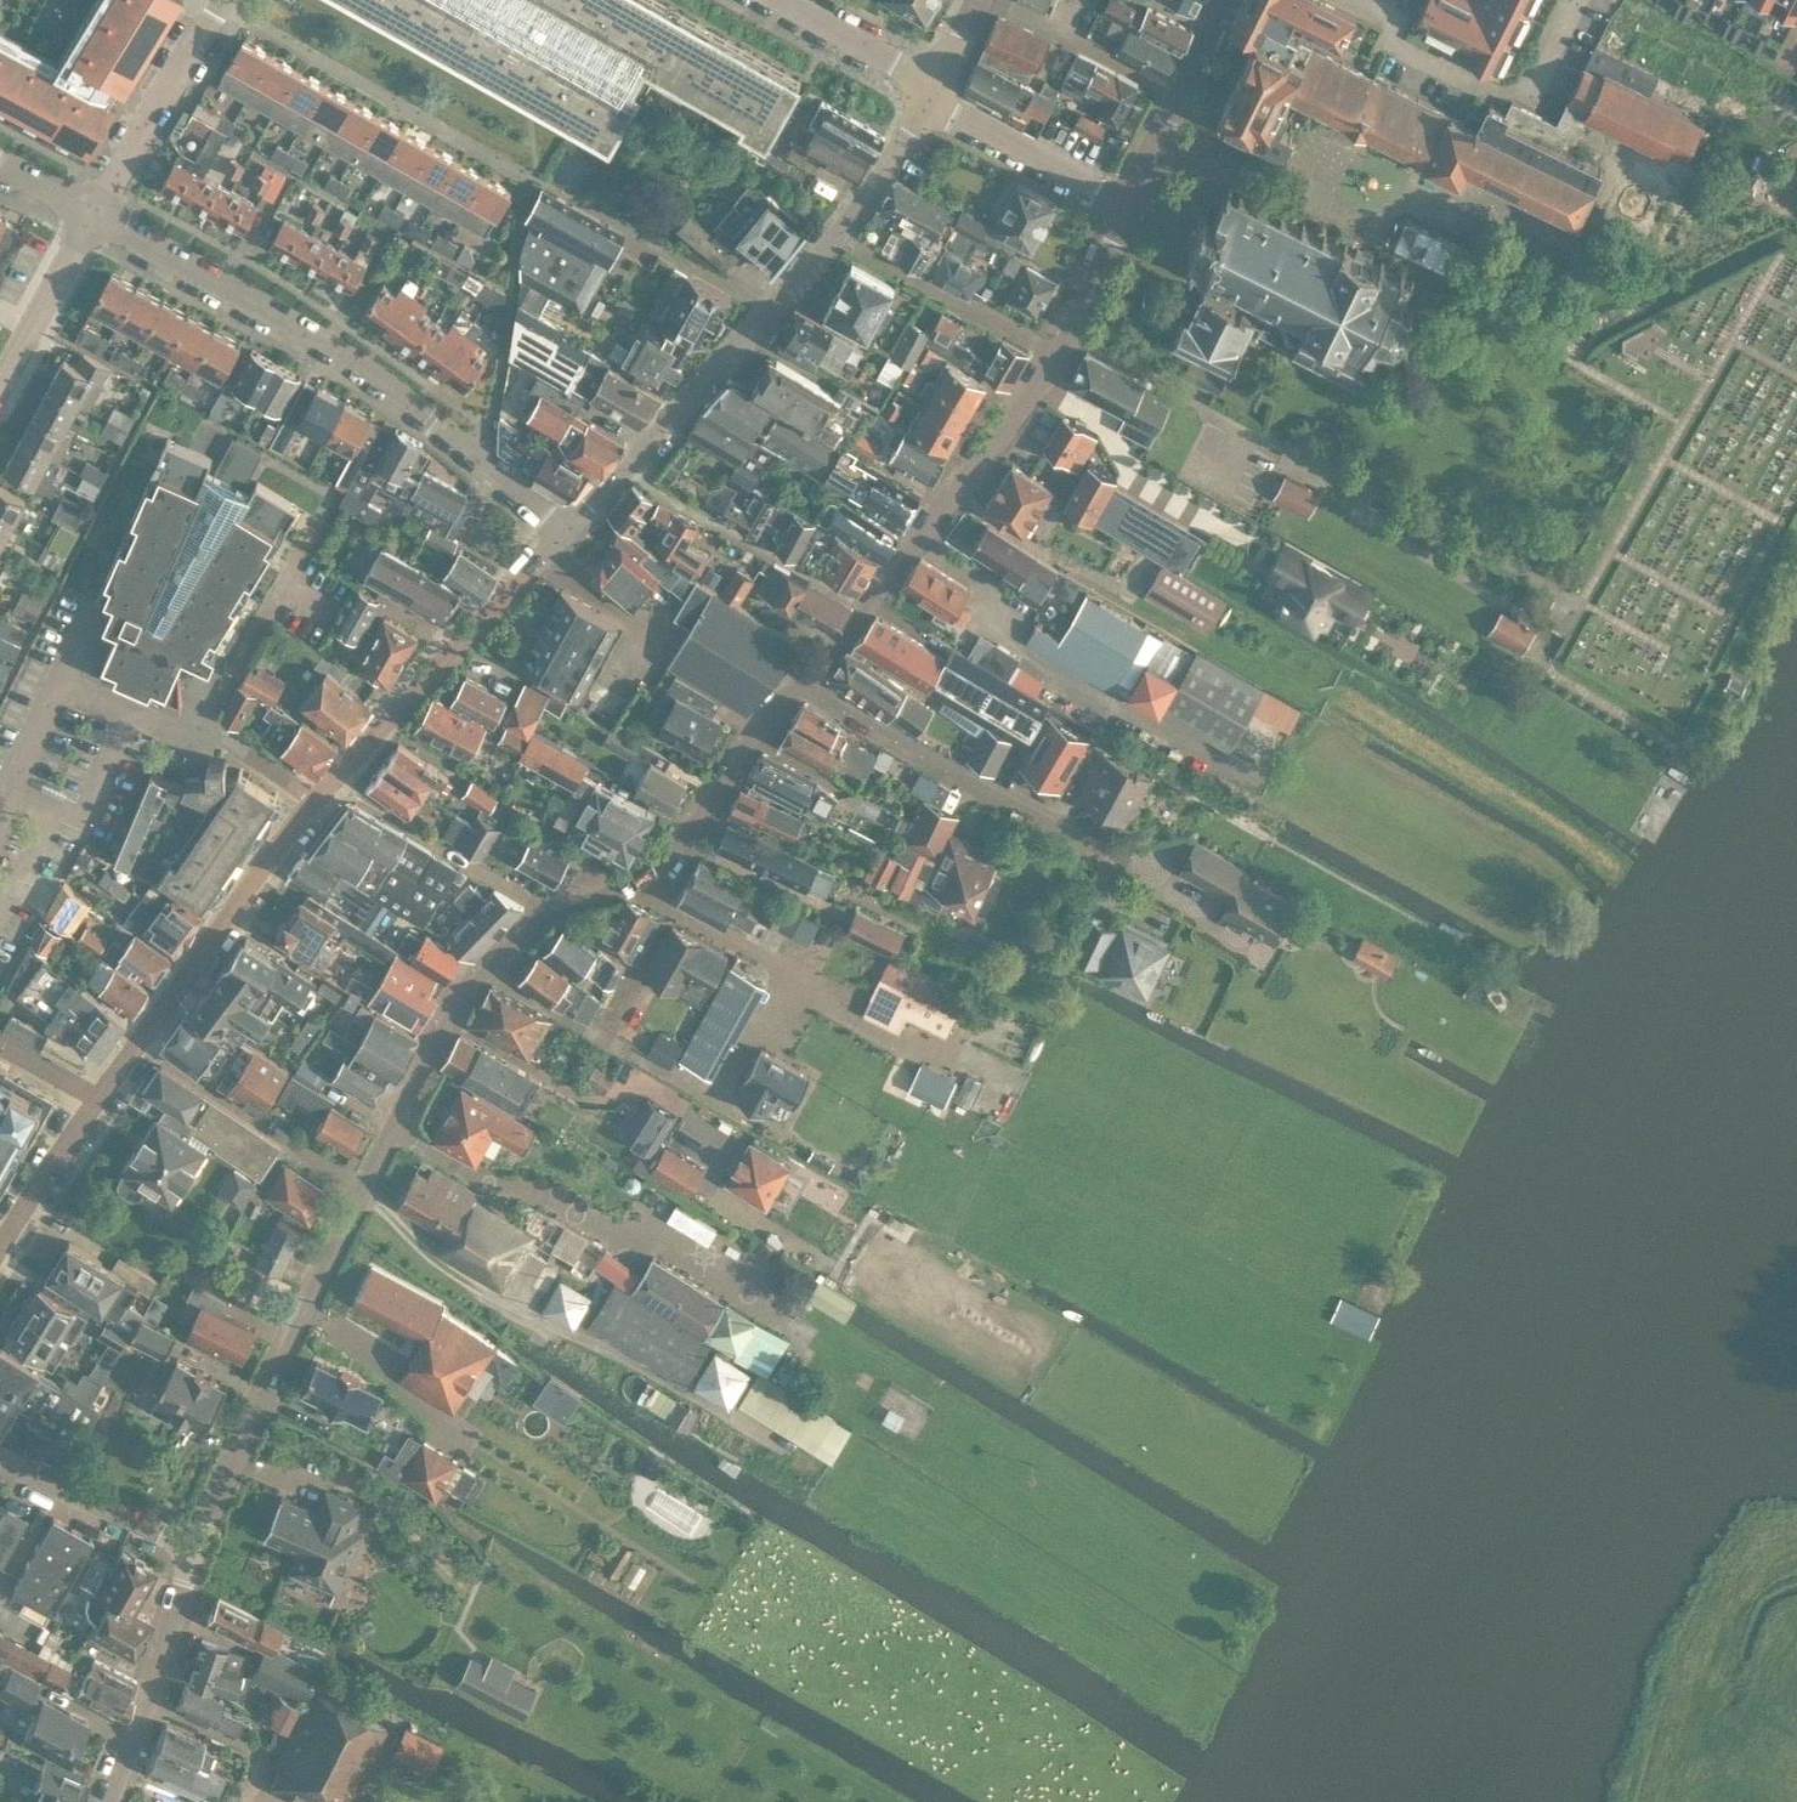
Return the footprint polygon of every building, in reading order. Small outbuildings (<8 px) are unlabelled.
[(151,38),(174,0),(102,0),(62,65),(67,68),(63,75),(0,40),(0,111),(84,156),(113,101),(108,98),(116,85),(121,88),(151,38)] [(608,146),(636,98),(625,92),(645,56),(773,129),(799,83),(652,0),(352,0),(608,146)] [(928,15),(936,0),(901,0),(928,15)] [(1050,14),(1056,0),(1016,0),(1050,14)] [(1136,29),(1183,50),(1193,29),(1147,7),(1142,17),(1133,12),(1134,9),(1117,0),(1109,0),(1102,12),(1136,29)] [(1195,11),(1200,0),(1174,0),(1195,11)] [(1322,0),(1243,0),(1231,24),(1257,37),(1265,20),(1297,34),(1301,25),(1341,45),(1355,16),(1322,0)] [(1410,31),(1411,32),(1416,22),(1468,48),(1464,57),(1497,73),(1534,0),(1474,0),(1426,0),(1410,31)] [(1684,2),(1680,0),(1674,0),(1669,11),(1677,15),(1684,2)] [(1772,5),(1795,17),(1796,13),(1796,0),(1774,0),(1772,5)] [(1684,2),(1677,15),(1686,19),(1692,7),(1684,2)] [(997,14),(977,57),(1027,79),(1032,67),(1037,69),(1051,39),(997,14)] [(1726,35),(1732,22),(1724,17),(1717,30),(1726,35)] [(1107,32),(1121,39),(1116,51),(1170,78),(1182,54),(1128,26),(1127,28),(1112,20),(1107,32)] [(1218,117),(1218,118),(1251,135),(1252,133),(1273,143),(1280,147),(1285,149),(1293,131),(1280,125),(1288,107),(1283,105),(1289,94),(1349,123),(1348,125),(1367,133),(1367,132),(1463,178),(1470,165),(1512,186),(1514,183),(1581,216),(1615,145),(1683,177),(1721,99),(1600,41),(1601,40),(1599,39),(1558,124),(1557,124),(1533,112),(1512,102),(1506,113),(1489,105),(1486,110),(1484,109),(1480,116),(1468,111),(1463,121),(1387,84),(1389,79),(1376,73),(1373,77),(1369,75),(1310,46),(1312,42),(1297,34),(1265,20),(1257,37),(1218,117)] [(1741,26),(1732,22),(1726,35),(1734,39),(1741,26)] [(1749,47),(1758,51),(1764,38),(1756,34),(1749,47)] [(218,85),(245,100),(270,55),(243,40),(218,85)] [(1077,53),(1060,87),(1080,96),(1084,89),(1102,98),(1095,110),(1098,111),(1098,113),(1117,123),(1137,86),(1137,84),(1078,53),(1077,53)] [(271,115),(297,70),(270,55),(245,100),(271,115)] [(1007,107),(1014,94),(1027,101),(1023,109),(1042,119),(1052,100),(1033,90),(1033,89),(977,60),(964,85),(1007,107)] [(297,70),(271,115),(298,131),(324,85),(297,70)] [(644,95),(675,112),(682,100),(651,83),(644,95)] [(1044,84),(1040,94),(1053,99),(1055,100),(1059,91),(1044,84)] [(324,85),(298,131),(325,146),(350,101),(324,85)] [(1795,110),(1796,107),(1796,96),(1790,91),(1783,102),(1795,110)] [(198,100),(191,113),(212,125),(219,128),(225,132),(227,133),(233,121),(226,117),(198,100)] [(325,146),(351,161),(377,116),(350,101),(325,146)] [(797,143),(789,157),(813,171),(820,159),(859,180),(884,136),(882,135),(822,101),(815,114),(810,123),(818,128),(806,148),(797,143)] [(798,105),(793,114),(801,118),(810,123),(815,114),(806,109),(798,105)] [(191,113),(185,123),(207,136),(212,125),(191,113)] [(1080,113),(1074,125),(1099,139),(1106,127),(1080,113)] [(712,128),(710,132),(764,163),(771,151),(706,114),(701,122),(712,128)] [(378,176),(403,131),(377,116),(351,161),(378,176)] [(237,139),(244,127),(233,121),(227,133),(237,139)] [(175,159),(161,186),(188,200),(203,174),(204,174),(216,151),(225,132),(219,128),(212,125),(207,136),(195,159),(180,150),(175,159)] [(403,131),(378,176),(405,191),(430,146),(403,131)] [(280,162),(287,150),(277,145),(271,157),(280,162)] [(431,207),(457,161),(430,146),(405,191),(431,207)] [(287,150),(280,162),(291,168),(297,156),(287,150)] [(771,153),(764,166),(797,185),(804,172),(771,153)] [(231,159),(225,171),(238,178),(244,166),(231,159)] [(457,161),(431,207),(458,222),(483,177),(457,161)] [(257,173),(251,185),(264,192),(262,196),(272,202),(286,176),(276,170),(270,180),(259,174),(257,173)] [(235,191),(204,174),(203,174),(188,200),(220,217),(235,191)] [(334,192),(340,180),(331,175),(324,187),(334,192)] [(483,177),(458,222),(485,237),(510,192),(483,177)] [(340,180),(334,192),(345,198),(351,186),(340,180)] [(731,273),(750,251),(773,269),(809,226),(754,180),(719,221),(724,226),(716,236),(690,215),(678,229),(731,273)] [(917,229),(934,237),(939,239),(937,242),(942,244),(953,226),(960,214),(894,180),(877,208),(917,229)] [(1017,184),(994,228),(962,211),(960,214),(953,226),(978,240),(978,239),(980,240),(980,239),(1014,253),(1020,243),(1032,250),(1056,204),(1017,184)] [(1183,373),(1184,374),(1217,390),(1252,321),(1260,325),(1257,331),(1293,348),(1292,351),(1360,384),(1384,337),(1393,338),(1395,343),(1398,342),(1396,338),(1406,334),(1409,336),(1411,334),(1408,331),(1413,321),(1417,321),(1417,319),(1413,318),(1412,309),(1416,306),(1414,304),(1410,307),(1402,299),(1412,280),(1416,280),(1416,277),(1410,277),(1405,275),(1407,271),(1404,270),(1402,274),(1383,264),(1385,260),(1383,259),(1381,263),(1372,259),(1373,255),(1358,248),(1357,251),(1347,246),(1349,243),(1346,241),(1344,245),(1326,237),(1328,233),(1325,231),(1323,235),(1305,226),(1307,223),(1303,221),(1302,224),(1284,215),(1285,212),(1261,200),(1260,204),(1242,195),(1244,192),(1241,191),(1239,194),(1231,190),(1233,187),(1230,185),(1228,189),(1225,187),(1224,189),(1227,191),(1214,217),(1209,214),(1210,212),(1206,210),(1205,212),(1201,210),(1199,214),(1202,216),(1195,230),(1192,229),(1190,233),(1194,235),(1192,237),(1196,239),(1198,237),(1203,239),(1191,264),(1185,261),(1184,264),(1189,266),(1187,269),(1191,271),(1192,268),(1200,272),(1198,275),(1202,277),(1203,274),(1220,283),(1215,293),(1203,287),(1189,315),(1184,312),(1172,335),(1196,347),(1183,373)] [(549,294),(581,312),(617,249),(609,226),(542,188),(524,218),(530,221),(521,251),(521,253),(522,278),(531,283),(549,294)] [(235,191),(220,217),(244,230),(258,203),(246,197),(235,191)] [(313,203),(306,216),(316,221),(322,209),(313,203)] [(388,222),(394,210),(384,204),(378,216),(388,222)] [(345,209),(340,217),(350,223),(354,214),(345,209)] [(394,210),(388,222),(398,227),(404,215),(394,210)] [(3,255),(17,229),(7,224),(2,221),(4,217),(0,214),(0,253),(3,255)] [(270,244),(296,258),(311,232),(284,217),(270,244)] [(340,217),(333,230),(343,235),(350,223),(340,217)] [(415,236),(421,225),(411,219),(405,230),(415,236)] [(1409,222),(1398,246),(1436,263),(1447,239),(1409,222)] [(415,236),(425,242),(431,231),(421,225),(415,236)] [(942,244),(927,273),(932,276),(970,296),(983,272),(966,263),(960,260),(970,241),(976,244),(978,240),(953,226),(942,244)] [(917,229),(898,262),(917,272),(925,277),(927,273),(942,244),(937,242),(939,239),(934,237),(917,229)] [(311,232),(296,258),(328,276),(343,249),(311,232)] [(343,249),(328,276),(352,289),(367,262),(379,240),(366,233),(354,255),(343,249)] [(441,251),(448,240),(437,234),(431,246),(441,251)] [(441,251),(451,257),(458,245),(448,240),(441,251)] [(1005,269),(1014,275),(1022,260),(1013,255),(1005,269)] [(445,277),(452,265),(440,259),(433,271),(445,277)] [(852,265),(825,313),(867,336),(877,319),(884,323),(891,310),(884,306),(894,288),(852,265)] [(1008,300),(1036,317),(1055,284),(1027,267),(1008,300)] [(91,309),(117,323),(137,287),(110,273),(91,309)] [(469,274),(462,284),(471,289),(475,293),(483,282),(469,274)] [(531,283),(519,304),(538,315),(549,294),(531,283)] [(675,296),(661,320),(704,345),(705,343),(728,302),(696,284),(686,301),(675,296)] [(383,285),(361,314),(387,333),(413,297),(401,288),(400,287),(395,294),(383,285)] [(162,301),(137,287),(117,323),(142,337),(162,301)] [(506,294),(495,288),(485,303),(497,310),(506,294)] [(426,306),(413,297),(387,333),(413,352),(434,322),(422,313),(426,306)] [(142,337),(169,351),(188,315),(162,301),(142,337)] [(633,309),(620,302),(615,313),(628,320),(633,309)] [(640,419),(661,393),(662,392),(592,353),(593,351),(565,336),(567,331),(538,315),(519,304),(510,360),(538,377),(581,402),(589,407),(595,395),(640,419)] [(824,326),(795,309),(783,328),(783,329),(799,338),(802,334),(822,346),(823,345),(845,358),(853,344),(824,326)] [(413,352),(439,371),(465,334),(464,334),(473,322),(461,313),(452,325),(447,331),(434,322),(413,352)] [(959,324),(940,313),(931,329),(951,340),(959,324)] [(169,351),(194,365),(213,329),(188,315),(169,351)] [(617,339),(630,346),(631,344),(641,350),(645,344),(677,362),(688,342),(645,318),(636,335),(623,328),(617,339)] [(473,322),(464,334),(465,334),(475,341),(484,328),(474,321),(473,322)] [(892,356),(897,359),(905,363),(911,366),(916,356),(924,343),(930,332),(910,321),(892,356)] [(82,325),(74,340),(100,354),(108,339),(82,325)] [(810,364),(815,356),(837,370),(845,358),(823,345),(822,346),(802,334),(799,338),(783,329),(783,328),(779,326),(770,341),(810,364)] [(241,344),(213,329),(194,365),(222,380),(241,344)] [(956,341),(951,340),(931,329),(930,332),(924,343),(934,349),(934,348),(957,361),(966,367),(982,377),(984,374),(989,377),(1009,389),(1029,355),(1003,340),(988,365),(979,360),(969,348),(965,346),(956,341)] [(478,344),(465,334),(439,371),(465,389),(486,359),(474,350),(478,344)] [(927,362),(934,349),(924,343),(916,356),(927,362)] [(613,352),(608,360),(662,389),(677,362),(645,344),(641,350),(631,344),(630,346),(624,358),(613,352)] [(125,368),(131,357),(115,348),(109,359),(125,368)] [(251,400),(255,403),(277,363),(253,350),(234,385),(253,396),(251,400)] [(1068,385),(1071,386),(1125,415),(1118,428),(1148,443),(1168,404),(1140,390),(1143,382),(1086,351),(1068,385)] [(65,359),(50,385),(78,402),(89,407),(110,369),(83,354),(77,365),(65,359)] [(131,357),(125,368),(144,378),(150,367),(131,357)] [(893,384),(904,364),(891,357),(880,377),(893,384)] [(750,392),(776,407),(842,444),(863,407),(875,414),(879,407),(841,385),(834,397),(770,358),(750,392)] [(934,383),(972,405),(985,384),(949,364),(946,362),(934,383)] [(277,363),(257,400),(265,404),(261,412),(270,417),(274,409),(282,413),(282,412),(302,377),(277,363)] [(898,377),(908,383),(916,369),(905,363),(898,377)] [(180,391),(185,380),(167,370),(161,380),(180,391)] [(567,454),(591,468),(600,473),(625,441),(574,413),(581,402),(538,377),(524,400),(533,405),(525,419),(532,423),(545,430),(560,439),(561,437),(573,443),(567,454)] [(704,406),(751,433),(767,405),(775,410),(776,407),(750,392),(750,393),(728,379),(704,406)] [(881,405),(891,386),(878,379),(868,398),(881,405)] [(922,405),(960,427),(972,405),(934,383),(927,379),(920,391),(927,395),(922,405)] [(185,380),(180,391),(196,400),(202,390),(185,380)] [(279,428),(271,443),(270,445),(282,452),(299,420),(327,435),(346,400),(318,386),(317,388),(305,381),(279,428)] [(222,416),(225,412),(231,402),(236,404),(243,392),(226,382),(211,409),(222,416)] [(50,385),(36,412),(64,428),(78,402),(50,385)] [(327,435),(354,450),(337,481),(348,488),(378,434),(366,428),(373,415),(346,400),(327,435)] [(892,400),(884,414),(894,419),(902,406),(892,400)] [(960,427),(922,405),(908,427),(947,448),(960,427)] [(109,419),(128,430),(135,418),(116,407),(109,419)] [(776,407),(775,410),(757,440),(822,478),(842,444),(776,407)] [(1039,447),(1062,417),(1049,407),(1026,437),(1039,447)] [(738,465),(731,477),(749,487),(753,490),(761,476),(760,476),(761,474),(774,452),(752,439),(702,410),(688,436),(738,465)] [(36,412),(21,439),(49,455),(48,456),(57,461),(71,435),(63,430),(64,428),(36,412)] [(1043,450),(1075,469),(1095,435),(1063,416),(1043,450)] [(570,494),(587,475),(549,450),(498,418),(497,447),(496,452),(515,465),(528,474),(527,474),(561,495),(570,494)] [(128,430),(109,419),(103,430),(122,441),(128,430)] [(260,436),(271,443),(279,428),(267,422),(260,436)] [(545,430),(532,423),(527,432),(540,439),(545,430)] [(890,458),(931,482),(948,455),(898,426),(888,442),(897,446),(890,458)] [(396,500),(405,506),(424,471),(412,464),(421,446),(423,443),(397,429),(390,441),(378,434),(348,488),(347,491),(368,503),(378,485),(398,496),(396,500)] [(844,446),(856,452),(870,460),(879,445),(853,430),(844,446)] [(34,481),(48,456),(49,455),(21,439),(6,465),(34,481)] [(117,678),(147,693),(160,702),(175,707),(175,710),(176,710),(179,678),(187,676),(193,662),(210,669),(214,657),(205,651),(211,638),(217,640),(237,608),(233,605),(245,580),(252,584),(272,553),(266,549),(283,525),(288,528),(298,510),(255,484),(250,494),(242,490),(260,456),(231,440),(213,475),(207,472),(210,462),(167,442),(158,460),(163,463),(155,489),(149,487),(132,523),(139,526),(127,551),(120,549),(103,583),(110,587),(105,600),(113,606),(104,626),(117,632),(102,667),(119,674),(117,678)] [(921,498),(878,474),(853,459),(856,452),(844,446),(842,444),(822,478),(849,493),(863,501),(904,525),(921,498)] [(687,460),(680,454),(673,464),(680,470),(687,460)] [(1088,461),(1063,505),(1181,572),(1199,540),(1110,488),(1113,482),(1119,486),(1122,480),(1088,461)] [(83,475),(100,485),(106,474),(89,465),(83,475)] [(1050,491),(1012,466),(983,511),(1021,536),(1050,491)] [(659,479),(667,485),(676,473),(668,467),(659,479)] [(467,494),(424,471),(405,506),(403,510),(431,525),(446,533),(467,494)] [(771,487),(769,479),(761,474),(760,476),(761,476),(753,490),(766,497),(771,487)] [(100,485),(83,475),(77,485),(94,495),(100,485)] [(1294,507),(1308,515),(1319,494),(1285,475),(1273,496),(1294,507)] [(651,499),(633,484),(607,514),(619,524),(630,534),(645,517),(640,512),(651,499)] [(10,526),(9,528),(20,533),(29,517),(19,511),(25,499),(0,485),(0,520),(10,526)] [(757,535),(765,519),(765,520),(775,502),(766,497),(753,490),(749,487),(740,501),(732,497),(722,516),(757,535)] [(339,504),(343,506),(374,523),(381,510),(368,503),(347,491),(339,504)] [(58,505),(80,518),(85,509),(63,496),(58,505)] [(827,527),(854,544),(882,561),(897,536),(842,501),(827,527)] [(776,548),(795,559),(809,534),(814,524),(775,502),(765,520),(785,530),(776,548)] [(665,525),(673,512),(658,503),(650,516),(665,525)] [(80,518),(58,505),(52,517),(74,530),(80,518)] [(692,535),(697,527),(676,512),(656,544),(676,556),(672,562),(694,576),(706,555),(687,543),(692,535)] [(9,528),(10,526),(0,520),(0,545),(9,528)] [(648,550),(630,534),(619,524),(614,540),(621,547),(608,562),(606,560),(591,578),(628,609),(657,575),(685,598),(696,581),(648,550)] [(809,534),(817,538),(822,529),(814,524),(809,534)] [(431,525),(424,538),(451,552),(457,541),(458,540),(446,533),(431,525)] [(986,526),(970,550),(1019,582),(1014,590),(1035,603),(1056,571),(986,526)] [(72,549),(51,538),(47,547),(67,558),(72,549)] [(818,571),(857,593),(877,560),(838,539),(831,549),(813,539),(800,562),(818,571)] [(481,600),(497,575),(493,573),(498,564),(464,545),(457,541),(451,552),(449,555),(455,558),(444,576),(475,596),(481,600)] [(40,559),(60,570),(67,558),(47,547),(40,559)] [(1328,604),(1339,611),(1341,606),(1343,607),(1353,591),(1351,590),(1352,587),(1362,592),(1363,591),(1286,548),(1272,574),(1294,586),(1286,599),(1284,598),(1281,603),(1283,604),(1279,611),(1313,630),(1320,617),(1328,604)] [(364,578),(366,579),(443,621),(459,593),(380,550),(364,578)] [(765,559),(752,580),(760,585),(758,589),(831,633),(852,608),(772,563),(765,559)] [(968,591),(923,561),(920,559),(899,585),(951,620),(955,613),(961,617),(966,609),(960,604),(968,591)] [(1146,594),(1207,630),(1224,600),(1163,564),(1146,594)] [(700,584),(712,591),(721,576),(709,569),(700,584)] [(752,580),(736,569),(722,593),(738,603),(752,580)] [(746,712),(803,646),(712,591),(700,584),(696,581),(685,598),(674,616),(691,627),(668,664),(746,712)] [(358,639),(380,598),(361,587),(338,628),(358,639)] [(592,681),(586,678),(617,621),(559,589),(559,591),(565,594),(528,664),(523,661),(522,662),(539,671),(534,679),(580,704),(592,681)] [(19,601),(40,613),(46,603),(24,592),(19,601)] [(1024,643),(1106,689),(1141,627),(1084,595),(1057,641),(1034,627),(1024,643)] [(40,613),(19,601),(14,611),(36,622),(40,613)] [(1500,612),(1486,634),(1519,654),(1532,632),(1500,612)] [(945,659),(874,617),(871,616),(854,646),(937,697),(944,700),(1023,747),(1024,746),(1044,713),(1048,705),(1035,696),(1006,679),(983,665),(972,659),(952,647),(945,659)] [(30,632),(0,618),(0,619),(0,633),(24,644),(30,632)] [(389,685),(417,637),(384,618),(356,666),(389,685)] [(995,645),(983,665),(1006,679),(1015,664),(1018,659),(995,645)] [(827,679),(886,719),(905,693),(847,651),(827,679)] [(1228,748),(1262,689),(1196,652),(1162,711),(1228,748)] [(271,702),(272,702),(285,680),(252,662),(240,685),(271,702)] [(0,663),(0,676),(7,679),(11,667),(0,663)] [(1015,664),(1006,679),(1035,696),(1043,681),(1015,664)] [(1130,696),(1156,710),(1174,678),(1148,664),(1130,696)] [(344,736),(371,703),(327,669),(301,702),(344,736)] [(494,717),(506,694),(463,670),(450,694),(494,717)] [(1740,696),(1747,684),(1730,675),(1723,686),(1740,696)] [(719,720),(702,711),(710,696),(685,682),(674,676),(659,703),(669,709),(659,728),(701,752),(719,720)] [(548,695),(529,685),(525,683),(506,720),(510,722),(529,731),(548,695)] [(256,695),(239,686),(221,718),(238,728),(256,695)] [(1292,729),(1303,706),(1266,688),(1255,712),(1292,729)] [(908,733),(912,735),(930,710),(905,693),(886,719),(908,733)] [(587,695),(583,703),(591,707),(595,699),(587,695)] [(470,758),(486,728),(432,699),(416,729),(470,758)] [(339,744),(303,720),(272,702),(271,702),(264,713),(272,719),(261,736),(316,773),(339,744)] [(801,702),(790,723),(840,748),(846,738),(834,732),(839,723),(801,702)] [(1089,739),(1044,713),(1024,746),(1029,749),(1018,768),(1058,791),(1089,739)] [(518,753),(529,732),(529,731),(510,722),(499,742),(518,753)] [(790,723),(777,746),(829,772),(834,763),(864,779),(877,755),(846,738),(840,748),(790,723)] [(1010,742),(983,726),(965,760),(993,775),(1010,742)] [(670,808),(685,782),(664,770),(670,759),(638,741),(636,744),(610,730),(603,743),(630,759),(632,755),(649,765),(636,789),(670,808)] [(628,863),(654,816),(581,775),(588,762),(533,731),(519,757),(574,787),(554,822),(569,829),(628,863)] [(1132,751),(1110,739),(1105,748),(1127,760),(1132,751)] [(382,765),(421,795),(431,782),(442,789),(447,779),(438,772),(398,744),(382,765)] [(1124,822),(1148,777),(1139,773),(1139,771),(1135,770),(1134,770),(1102,753),(1077,797),(1124,822)] [(762,754),(747,782),(825,822),(835,804),(816,781),(762,754)] [(151,772),(114,861),(167,883),(168,880),(203,903),(221,877),(226,880),(275,809),(277,795),(240,770),(236,775),(227,775),(226,761),(208,762),(209,777),(187,778),(184,786),(151,772)] [(407,815),(416,803),(421,795),(382,765),(366,786),(407,815)] [(472,781),(466,789),(463,796),(481,808),(482,807),(490,811),(498,798),(472,781)] [(949,789),(936,781),(925,800),(939,807),(949,789)] [(728,815),(731,817),(749,825),(750,821),(791,843),(802,819),(741,791),(728,815)] [(957,817),(923,801),(903,842),(930,855),(936,858),(923,885),(974,909),(998,856),(949,833),(957,817)] [(347,803),(323,834),(310,852),(355,880),(353,883),(423,924),(456,869),(429,852),(429,851),(347,803)] [(481,858),(499,828),(485,820),(490,811),(482,807),(481,808),(477,815),(471,825),(465,834),(458,845),(481,858)] [(553,882),(567,855),(530,834),(510,823),(489,812),(485,820),(499,828),(497,830),(504,834),(503,836),(527,849),(519,863),(553,882)] [(889,825),(901,832),(907,821),(895,814),(889,825)] [(458,845),(465,834),(471,825),(455,815),(443,836),(458,845)] [(816,865),(750,834),(727,824),(723,834),(717,850),(805,890),(821,898),(826,896),(834,878),(833,873),(816,865)] [(863,841),(865,835),(850,828),(847,833),(863,841)] [(900,862),(886,889),(910,901),(930,855),(903,842),(894,859),(900,862)] [(1274,942),(1294,907),(1252,882),(1244,878),(1248,872),(1196,842),(1180,872),(1230,901),(1219,920),(1239,932),(1243,922),(1257,929),(1256,932),(1274,942)] [(81,850),(75,861),(85,867),(91,857),(81,850)] [(886,889),(900,862),(894,859),(879,851),(865,878),(886,889)] [(303,852),(288,876),(321,897),(329,884),(363,905),(369,894),(337,874),(338,873),(303,852)] [(687,878),(751,915),(753,909),(749,907),(752,901),(739,894),(745,884),(698,858),(687,878)] [(467,873),(460,869),(453,880),(460,884),(467,873)] [(110,892),(117,881),(106,873),(98,884),(110,892)] [(746,926),(751,915),(687,878),(676,901),(721,926),(727,917),(746,926)] [(117,881),(110,892),(125,903),(133,892),(117,881)] [(446,939),(463,951),(474,959),(522,909),(494,890),(485,899),(469,884),(455,899),(470,915),(446,939)] [(190,933),(204,913),(173,891),(166,902),(148,890),(143,898),(190,933)] [(323,942),(329,931),(342,940),(346,934),(391,963),(397,952),(398,950),(370,933),(358,925),(310,894),(304,903),(300,900),(276,938),(280,940),(277,946),(301,961),(305,956),(322,967),(333,948),(323,942)] [(143,898),(136,907),(127,919),(176,953),(190,933),(143,898)] [(779,928),(790,907),(776,900),(765,921),(779,928)] [(657,922),(648,917),(649,914),(627,903),(618,921),(609,916),(593,943),(633,965),(657,922)] [(790,907),(779,928),(809,943),(819,921),(790,907)] [(895,957),(894,956),(905,934),(856,910),(845,933),(891,955),(870,998),(862,1014),(898,1032),(907,1015),(937,1030),(940,1027),(953,1033),(968,999),(955,992),(958,988),(895,957)] [(358,925),(370,933),(376,924),(364,916),(358,925)] [(102,953),(109,943),(72,917),(65,928),(102,953)] [(1074,953),(1105,968),(1103,973),(1147,994),(1167,950),(1123,929),(1121,934),(1090,919),(1074,953)] [(40,921),(34,935),(29,944),(50,954),(62,933),(40,921)] [(697,1008),(726,957),(673,927),(644,978),(697,1008)] [(595,978),(611,987),(624,965),(608,957),(598,949),(595,952),(583,942),(580,944),(563,930),(554,940),(550,940),(545,946),(545,951),(543,953),(574,979),(583,968),(595,978)] [(105,950),(113,956),(131,969),(134,965),(156,981),(173,957),(138,932),(127,948),(114,939),(105,950)] [(446,979),(460,956),(426,935),(420,944),(411,938),(402,952),(446,979)] [(245,937),(219,972),(273,1013),(284,999),(294,1005),(310,980),(245,937)] [(1351,957),(1374,971),(1386,951),(1362,938),(1351,957)] [(29,947),(28,949),(19,967),(113,1038),(127,1020),(29,947)] [(1374,971),(1385,977),(1396,957),(1386,951),(1374,971)] [(368,1001),(418,1030),(437,997),(429,992),(438,976),(397,952),(391,963),(368,1001)] [(561,1011),(569,1000),(558,991),(566,981),(536,958),(516,981),(547,1004),(561,1011)] [(99,988),(133,1012),(150,988),(117,965),(99,988)] [(19,967),(8,986),(50,1018),(46,1024),(66,1039),(70,1034),(100,1056),(113,1038),(19,967)] [(764,987),(731,968),(680,1060),(705,1074),(725,1038),(733,1043),(764,987)] [(272,1014),(273,1013),(219,972),(193,1008),(198,1011),(241,1039),(250,1024),(258,1029),(269,1012),(272,1014)] [(319,986),(317,989),(335,1001),(340,993),(341,992),(323,980),(319,986)] [(372,985),(364,981),(358,993),(366,997),(372,985)] [(1462,992),(1475,1000),(1481,991),(1467,983),(1462,992)] [(491,986),(469,1026),(529,1060),(550,1020),(491,986)] [(361,996),(351,990),(342,1005),(352,1011),(361,996)] [(363,1035),(406,1060),(418,1039),(414,1037),(374,1014),(361,1006),(355,1017),(369,1025),(363,1035)] [(576,1013),(574,1017),(588,1024),(589,1020),(592,1016),(579,1009),(576,1013)] [(198,1070),(260,1111),(287,1070),(241,1039),(198,1011),(195,1015),(187,1010),(162,1043),(198,1070)] [(309,1014),(297,1033),(298,1033),(307,1039),(319,1021),(309,1014)] [(11,1017),(3,1030),(40,1050),(47,1036),(11,1017)] [(395,1079),(406,1060),(363,1035),(358,1045),(331,1029),(323,1039),(347,1052),(388,1075),(395,1079)] [(669,1065),(681,1045),(659,1031),(647,1052),(669,1065)] [(307,1039),(298,1033),(289,1046),(298,1052),(307,1039)] [(480,1047),(459,1035),(442,1067),(462,1079),(480,1047)] [(462,1079),(511,1108),(519,1112),(537,1081),(480,1047),(462,1079)] [(810,1077),(760,1049),(744,1077),(748,1080),(738,1100),(764,1114),(775,1094),(794,1105),(810,1077)] [(373,1102),(374,1100),(388,1075),(347,1052),(332,1077),(373,1102)] [(293,1073),(317,1090),(327,1075),(303,1059),(293,1073)] [(911,1083),(946,1100),(955,1081),(920,1065),(911,1083)] [(167,1106),(159,1118),(205,1148),(208,1142),(217,1148),(216,1149),(260,1178),(281,1146),(160,1066),(144,1091),(167,1106)] [(37,1114),(32,1098),(1,1080),(6,1071),(0,1068),(0,1180),(37,1114)] [(317,1090),(293,1073),(291,1075),(278,1099),(292,1107),(297,1099),(325,1115),(315,1132),(349,1151),(364,1125),(357,1121),(360,1117),(351,1112),(348,1116),(331,1106),(334,1100),(317,1090)] [(462,1090),(432,1140),(474,1165),(492,1135),(523,1154),(535,1133),(462,1090)] [(648,1100),(625,1137),(653,1154),(676,1117),(648,1100)] [(207,1149),(205,1148),(159,1118),(123,1171),(125,1172),(119,1181),(120,1188),(132,1196),(139,1195),(145,1185),(172,1202),(207,1149)] [(763,1210),(787,1171),(746,1145),(722,1184),(763,1210)] [(650,1172),(688,1195),(703,1170),(666,1147),(650,1172)] [(633,1170),(643,1176),(655,1157),(644,1151),(633,1170)] [(825,1157),(820,1166),(828,1171),(833,1162),(825,1157)] [(325,1195),(286,1168),(268,1195),(308,1221),(325,1195)] [(571,1269),(603,1288),(610,1278),(595,1268),(606,1251),(592,1241),(538,1211),(527,1229),(477,1199),(480,1194),(434,1168),(428,1178),(416,1171),(398,1206),(447,1236),(438,1251),(501,1289),(526,1248),(547,1260),(553,1251),(574,1263),(571,1269)] [(256,1184),(235,1171),(221,1193),(242,1207),(256,1184)] [(858,1172),(852,1183),(862,1189),(868,1178),(858,1172)] [(251,1199),(245,1212),(253,1216),(260,1203),(251,1199)] [(280,1276),(301,1232),(277,1221),(257,1265),(280,1276)] [(150,1294),(159,1281),(119,1256),(111,1269),(68,1242),(46,1276),(104,1311),(117,1320),(138,1287),(150,1294)] [(704,1335),(724,1302),(652,1257),(630,1292),(704,1335)] [(558,1274),(544,1266),(531,1289),(545,1297),(558,1274)] [(371,1268),(353,1303),(423,1341),(400,1378),(454,1414),(492,1354),(496,1356),(501,1385),(517,1361),(496,1348),(440,1312),(443,1306),(371,1268)] [(590,1299),(560,1281),(542,1312),(572,1330),(590,1299)] [(841,1323),(842,1322),(853,1304),(817,1281),(805,1300),(841,1323)] [(684,1384),(711,1341),(616,1284),(589,1328),(684,1384)] [(255,1329),(220,1313),(226,1300),(193,1285),(186,1298),(202,1306),(187,1337),(222,1354),(224,1348),(242,1357),(255,1329)] [(39,1287),(24,1312),(59,1334),(75,1309),(39,1287)] [(153,1294),(141,1316),(155,1324),(167,1302),(153,1294)] [(1379,1317),(1340,1299),(1330,1319),(1369,1337),(1379,1317)] [(724,1302),(704,1335),(765,1373),(786,1339),(725,1301),(724,1302)] [(69,1341),(59,1334),(24,1312),(8,1337),(55,1366),(61,1356),(60,1355),(69,1341)] [(119,1351),(131,1333),(108,1318),(97,1337),(119,1351)] [(165,1359),(177,1337),(143,1318),(130,1339),(165,1359)] [(44,1456),(56,1463),(92,1402),(59,1382),(0,1348),(0,1435),(17,1408),(57,1435),(44,1456)] [(731,1405),(749,1375),(714,1355),(696,1383),(731,1405)] [(169,1419),(174,1411),(205,1429),(228,1388),(178,1359),(154,1400),(158,1402),(154,1410),(169,1419)] [(325,1407),(342,1416),(343,1413),(368,1425),(382,1394),(359,1382),(360,1380),(342,1372),(341,1374),(317,1362),(302,1393),(326,1405),(325,1407)] [(92,1402),(103,1382),(85,1371),(78,1383),(64,1374),(59,1382),(92,1402)] [(741,1404),(803,1441),(821,1412),(760,1374),(741,1404)] [(583,1397),(552,1376),(546,1384),(538,1396),(569,1418),(577,1405),(581,1400),(583,1397)] [(677,1401),(667,1417),(688,1430),(699,1412),(679,1399),(677,1401)] [(409,1468),(401,1480),(437,1501),(445,1488),(458,1465),(459,1464),(424,1443),(423,1444),(409,1468)] [(385,1454),(378,1466),(401,1480),(409,1468),(394,1459),(385,1454)] [(465,1499),(476,1480),(478,1477),(458,1465),(445,1488),(465,1499)] [(476,1480),(465,1499),(471,1503),(482,1484),(476,1480)] [(658,1490),(647,1508),(691,1534),(702,1516),(658,1490)] [(353,1529),(363,1506),(327,1491),(317,1513),(282,1498),(264,1538),(300,1554),(292,1571),(337,1591),(362,1532),(353,1529)] [(1,1568),(27,1521),(6,1509),(0,1521),(0,1567),(1,1568)] [(53,1518),(11,1591),(51,1614),(92,1541),(53,1518)] [(620,1576),(634,1552),(620,1543),(605,1567),(620,1576)] [(114,1559),(95,1549),(77,1581),(90,1589),(86,1596),(83,1605),(86,1615),(93,1622),(94,1623),(87,1635),(109,1647),(112,1642),(131,1652),(150,1619),(130,1608),(141,1588),(143,1589),(151,1576),(149,1575),(153,1568),(120,1549),(114,1559)] [(253,1645),(254,1642),(267,1649),(277,1629),(262,1622),(218,1599),(207,1621),(253,1645)] [(0,1634),(0,1660),(40,1680),(59,1690),(66,1676),(67,1674),(69,1670),(50,1660),(0,1634)] [(183,1674),(188,1678),(187,1681),(233,1696),(241,1672),(238,1670),(243,1654),(201,1639),(195,1659),(189,1659),(183,1674)] [(318,1671),(269,1648),(255,1679),(304,1702),(318,1671)] [(458,1684),(522,1717),(536,1690),(510,1677),(515,1667),(493,1656),(488,1666),(472,1658),(458,1684)] [(128,1699),(136,1681),(132,1680),(93,1660),(78,1691),(76,1695),(124,1719),(126,1720),(133,1701),(128,1699)] [(0,1689),(0,1697),(24,1710),(39,1682),(12,1667),(0,1689)] [(66,1676),(59,1690),(67,1694),(74,1680),(75,1678),(67,1674),(66,1676)] [(186,1685),(176,1707),(240,1736),(243,1726),(219,1716),(223,1700),(186,1685)] [(295,1801),(349,1801),(386,1728),(313,1691),(288,1740),(282,1754),(275,1767),(279,1770),(270,1790),(295,1801)] [(262,1715),(264,1716),(289,1729),(300,1707),(274,1693),(262,1715)] [(23,1738),(65,1761),(86,1723),(67,1712),(65,1715),(42,1702),(23,1738)] [(165,1723),(155,1747),(207,1769),(213,1754),(201,1748),(205,1741),(165,1723)] [(440,1744),(405,1727),(392,1753),(427,1771),(440,1744)] [(282,1754),(288,1740),(274,1733),(267,1747),(282,1754)] [(188,1779),(212,1789),(218,1773),(207,1769),(155,1747),(146,1769),(185,1786),(188,1779)] [(38,1793),(35,1801),(81,1801),(88,1785),(81,1782),(84,1774),(46,1759),(42,1768),(30,1763),(21,1784),(32,1789),(32,1790),(38,1793)]
